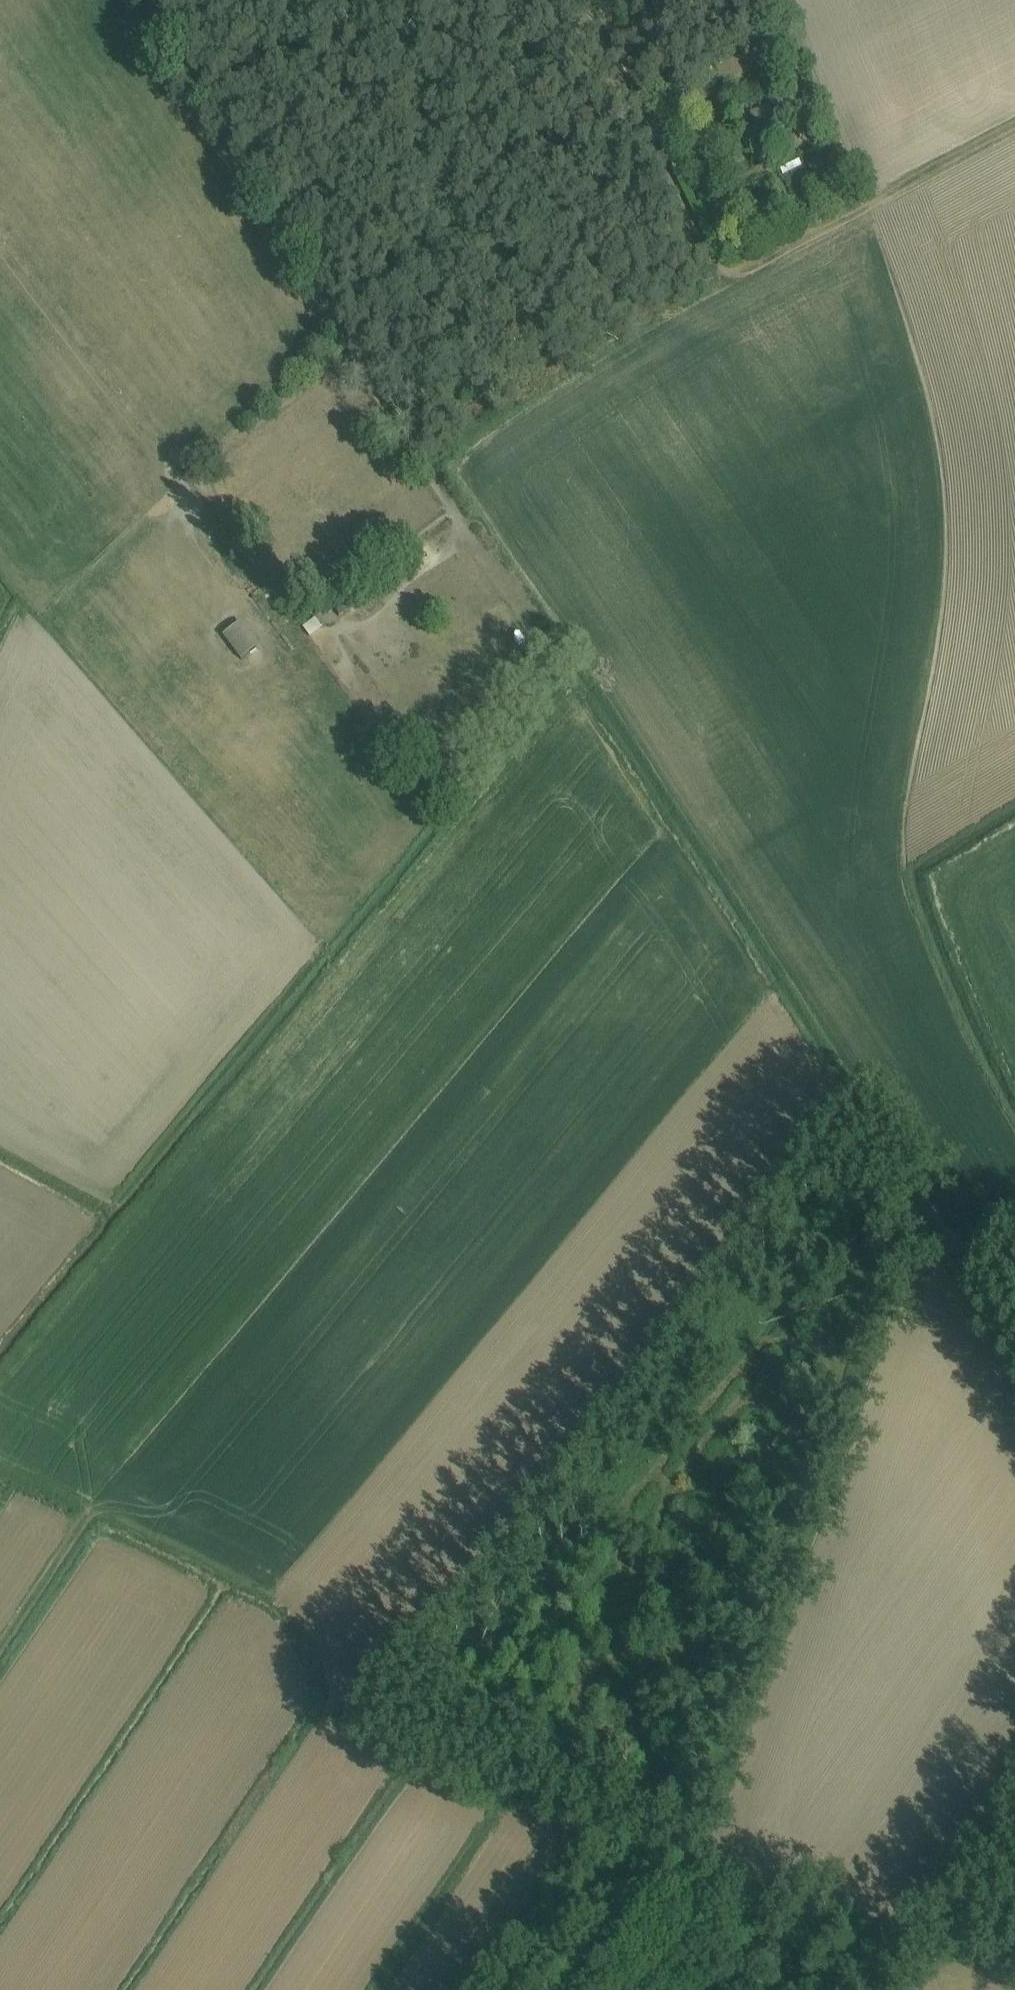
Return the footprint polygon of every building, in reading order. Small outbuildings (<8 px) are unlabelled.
[(771,104),(749,114),(755,126),(766,120),(769,127),(805,111),(794,86),(768,96),(771,104)] [(315,617),(302,626),(310,636),(323,627),(315,617)] [(240,621),(222,635),(241,659),(259,645),(240,621)]
